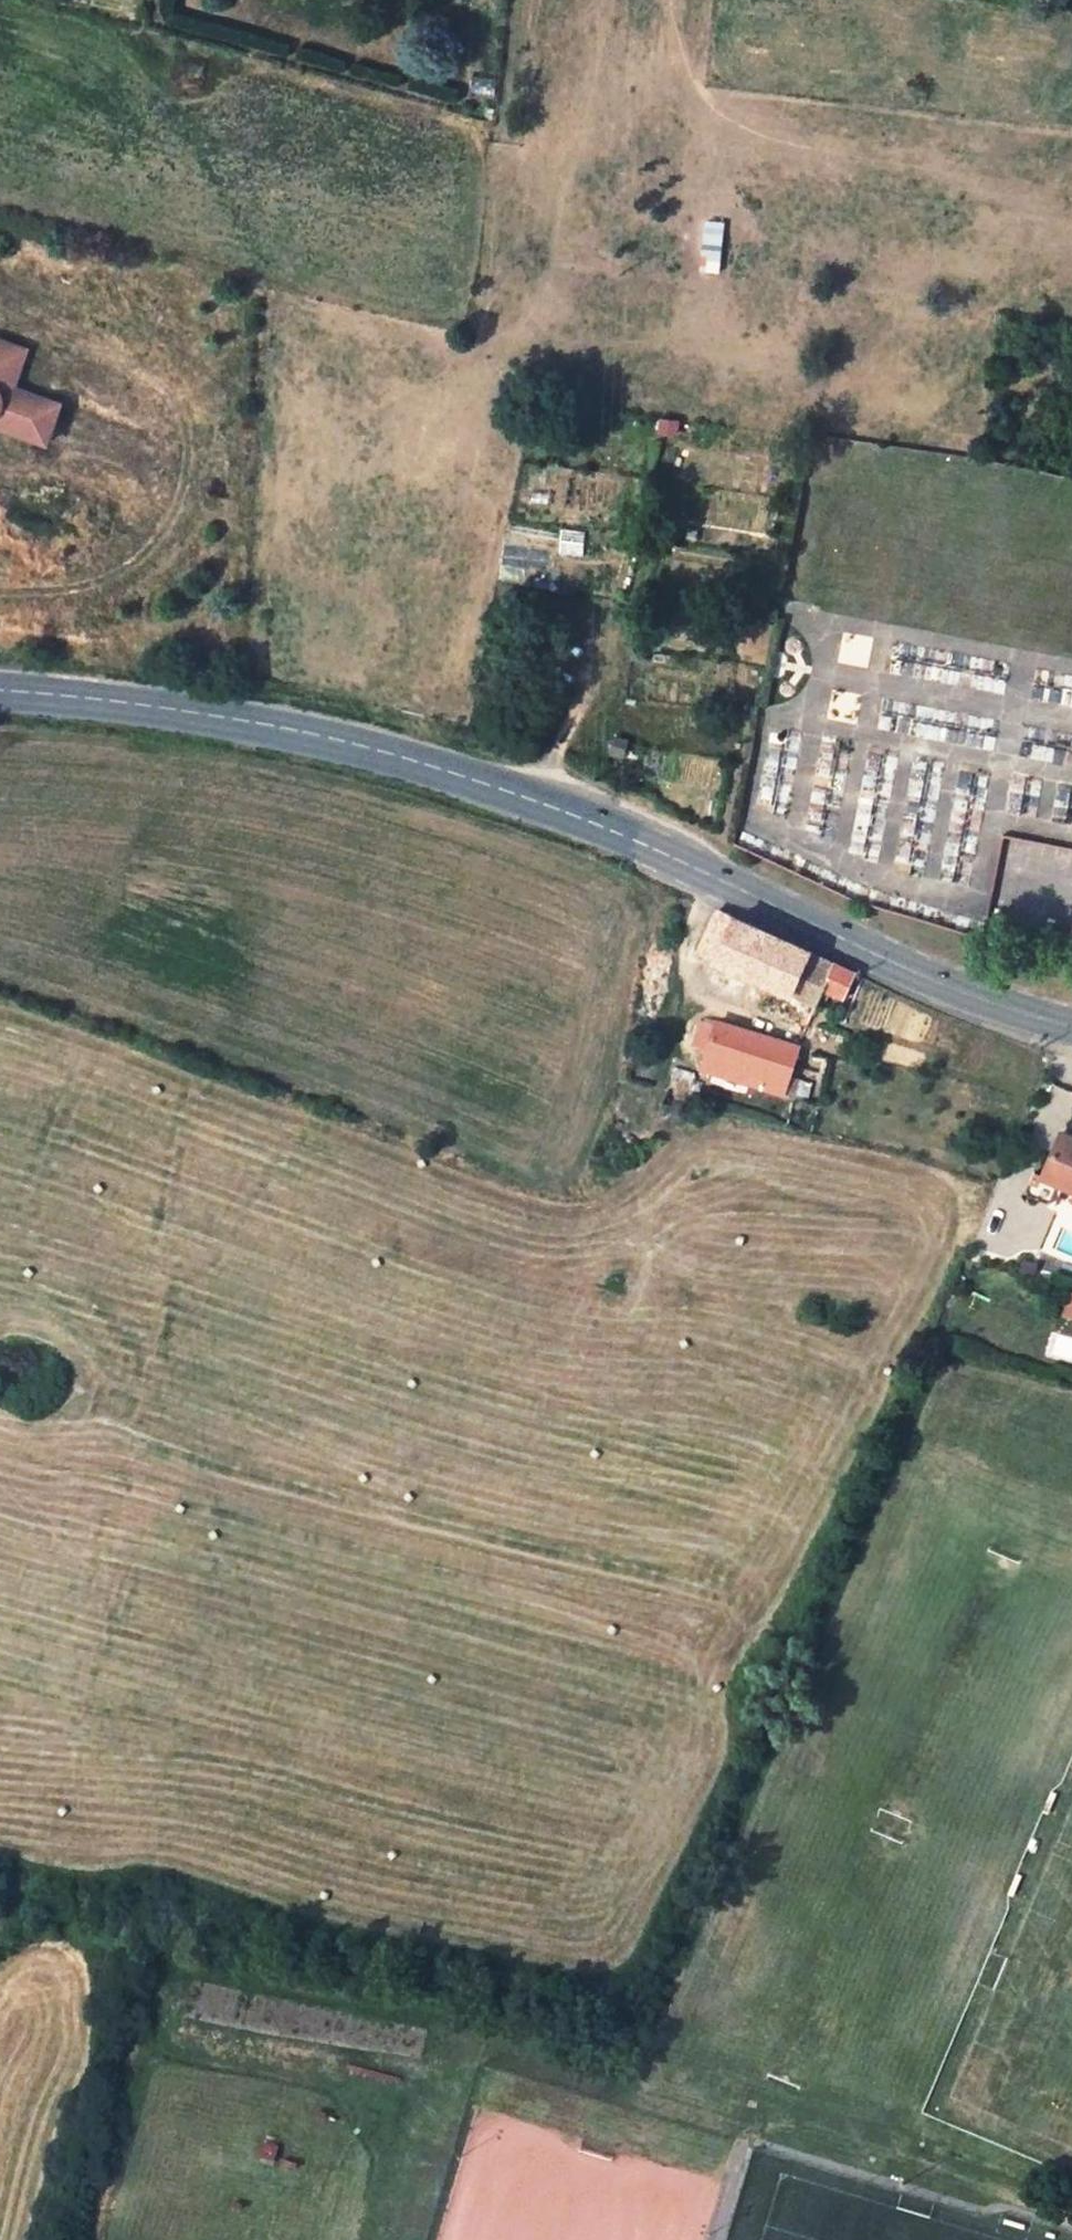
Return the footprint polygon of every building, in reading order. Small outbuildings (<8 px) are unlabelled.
[(697,266),(718,270),(726,220),(704,217),(697,266)] [(0,339),(0,431),(40,445),(56,401),(12,387),(25,349),(0,339)] [(770,1008),(807,1025),(825,988),(844,997),(856,972),(718,909),(699,951),(779,988),(770,1008)] [(709,1045),(702,1065),(785,1091),(799,1048),(717,1017),(715,1023),(701,1018),(693,1039),(709,1045)] [(1048,1186),(1071,1197),(1071,1134),(1069,1141),(1051,1134),(1034,1179),(1048,1186)] [(1048,1186),(1034,1179),(1028,1176),(1019,1197),(1041,1206),(1048,1186)] [(1063,1289),(1056,1313),(1071,1317),(1071,1291),(1063,1289)]
